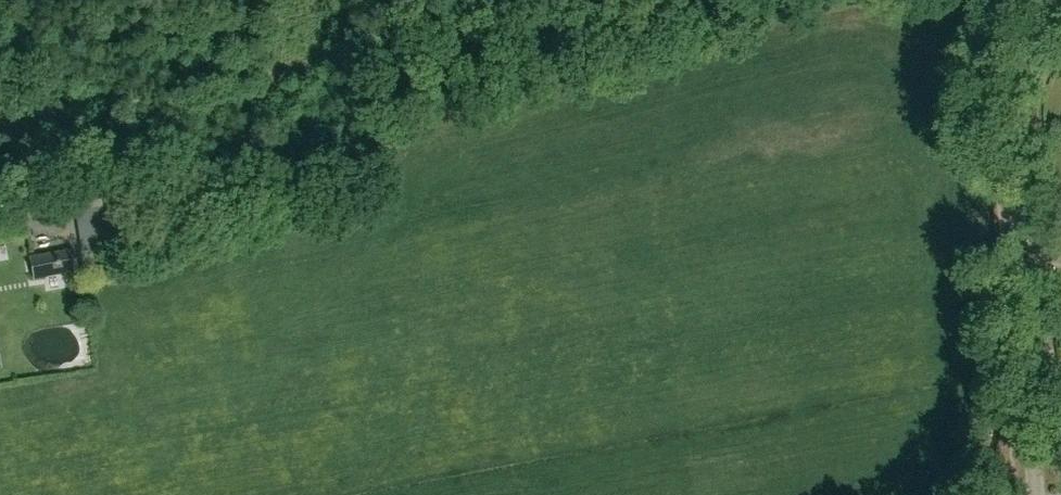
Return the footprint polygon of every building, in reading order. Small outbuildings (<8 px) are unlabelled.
[(30,258),(34,280),(76,272),(72,249),(30,258)]
